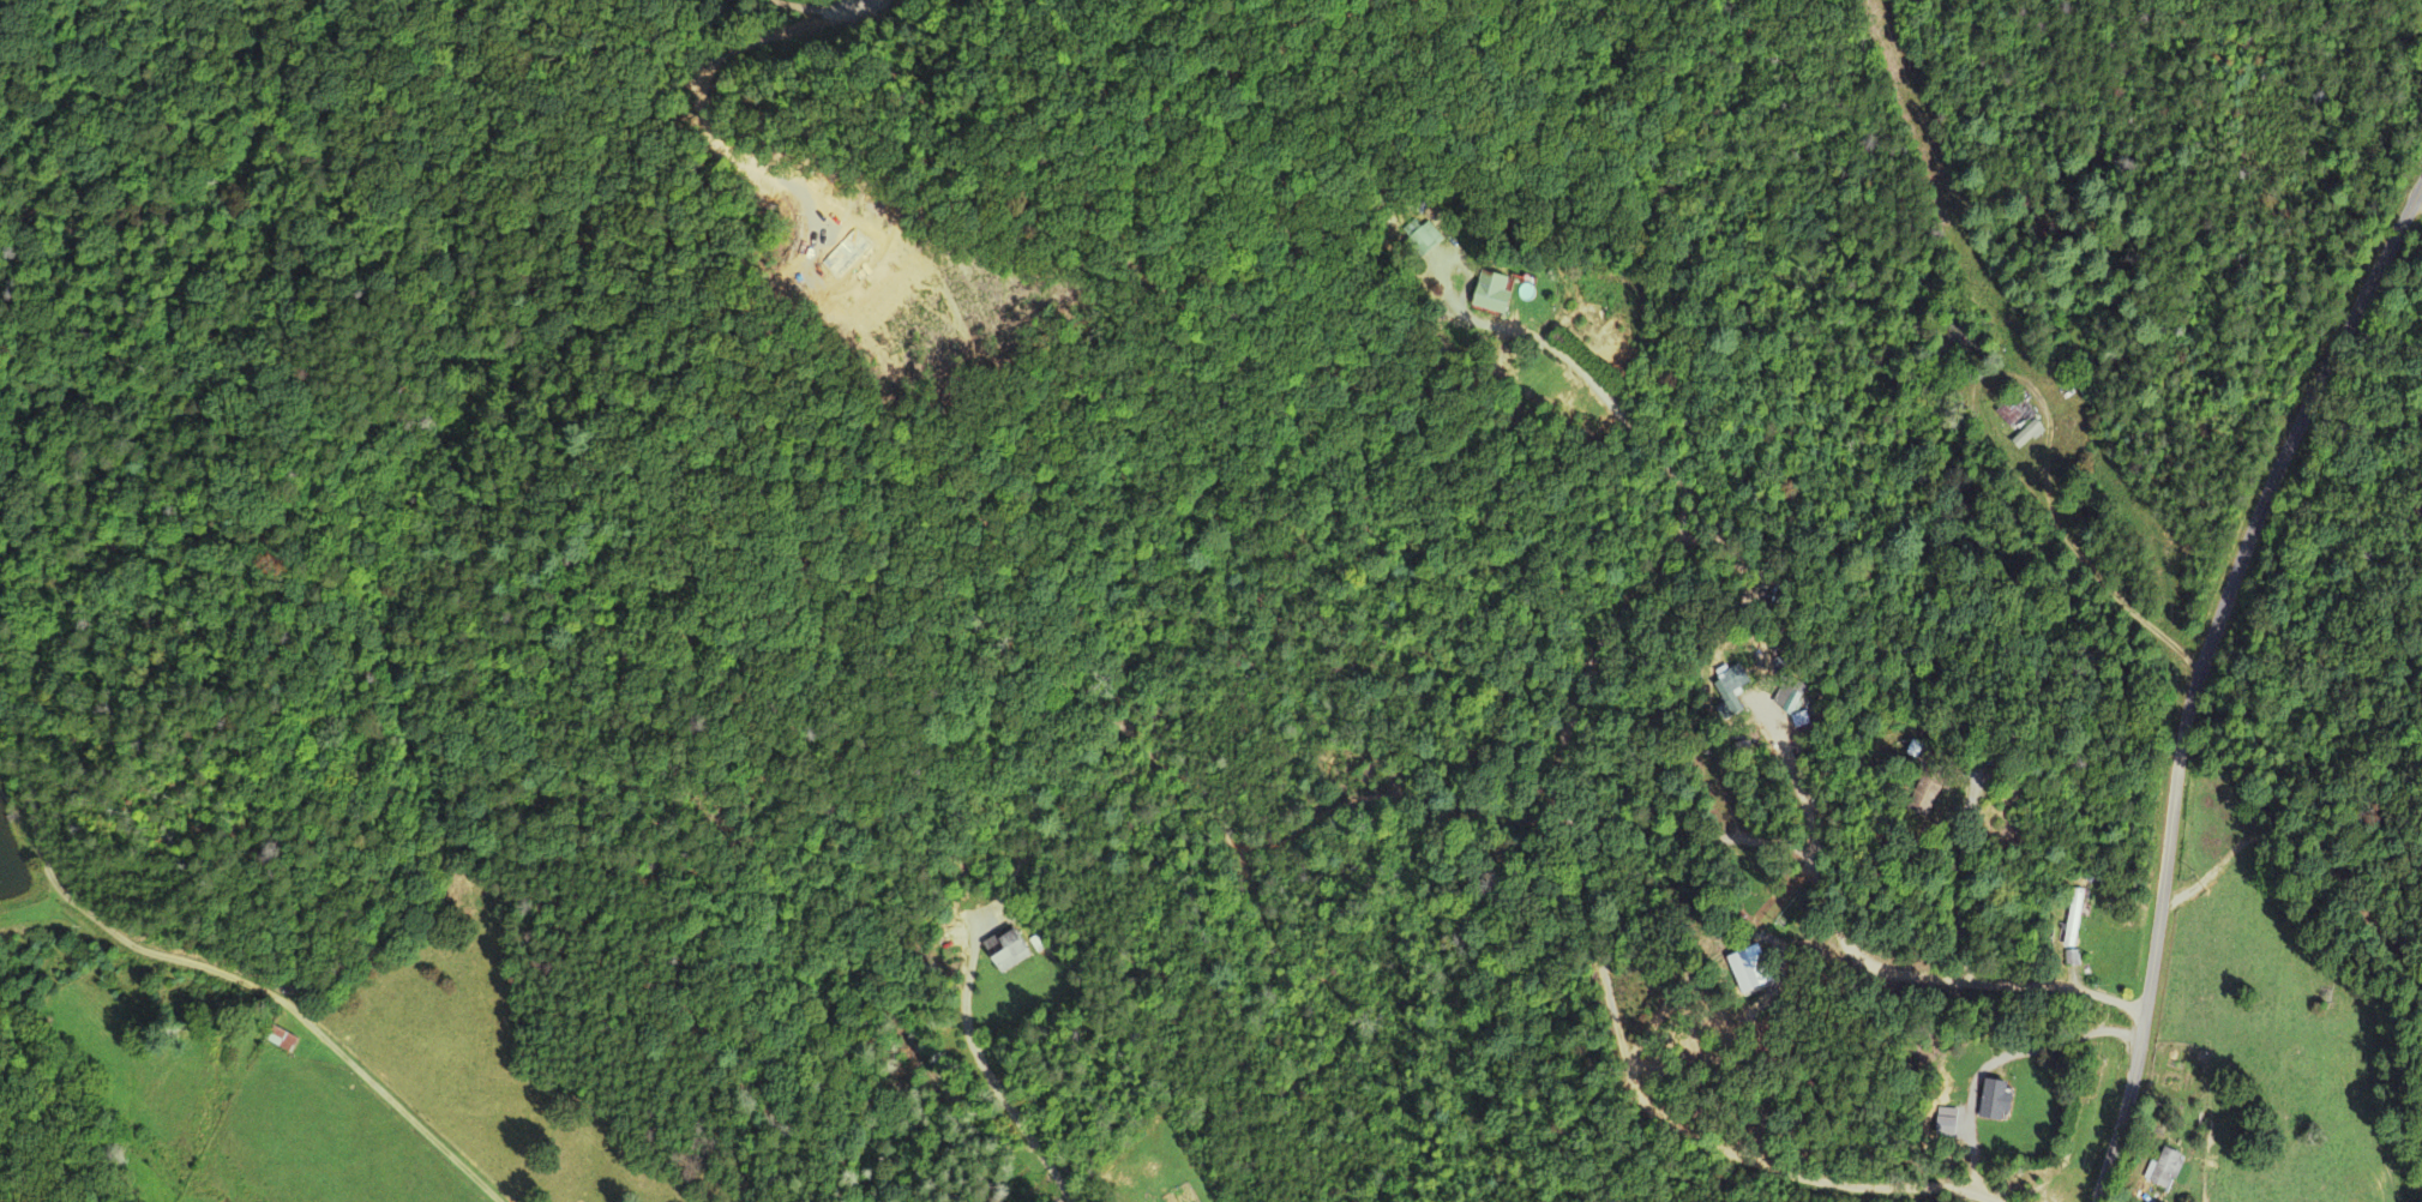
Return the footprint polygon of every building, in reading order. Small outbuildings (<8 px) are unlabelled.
[(1505,317),(1512,294),(1508,293),(1512,280),(1483,271),(1472,307),(1505,317)] [(2000,414),(2013,429),(2027,416),(2014,401),(2000,414)] [(1748,711),(1737,694),(1755,683),(1745,666),(1713,686),(1734,720),(1748,711)] [(1776,708),(1798,715),(1805,695),(1783,687),(1776,708)] [(1027,941),(1021,931),(1005,940),(1003,935),(988,944),(1007,975),(1046,951),(1036,935),(1027,941)] [(304,1039),(275,1027),(269,1042),(298,1054),(304,1039)] [(1989,1102),(1983,1101),(1981,1118),(2010,1122),(2011,1112),(2020,1113),(2022,1096),(2014,1096),(2016,1083),(1991,1081),(1989,1102)] [(1963,1109),(1943,1110),(1944,1138),(1964,1138),(1963,1109)] [(2156,1165),(2151,1162),(2143,1180),(2170,1192),(2186,1158),(2164,1148),(2156,1165)]
